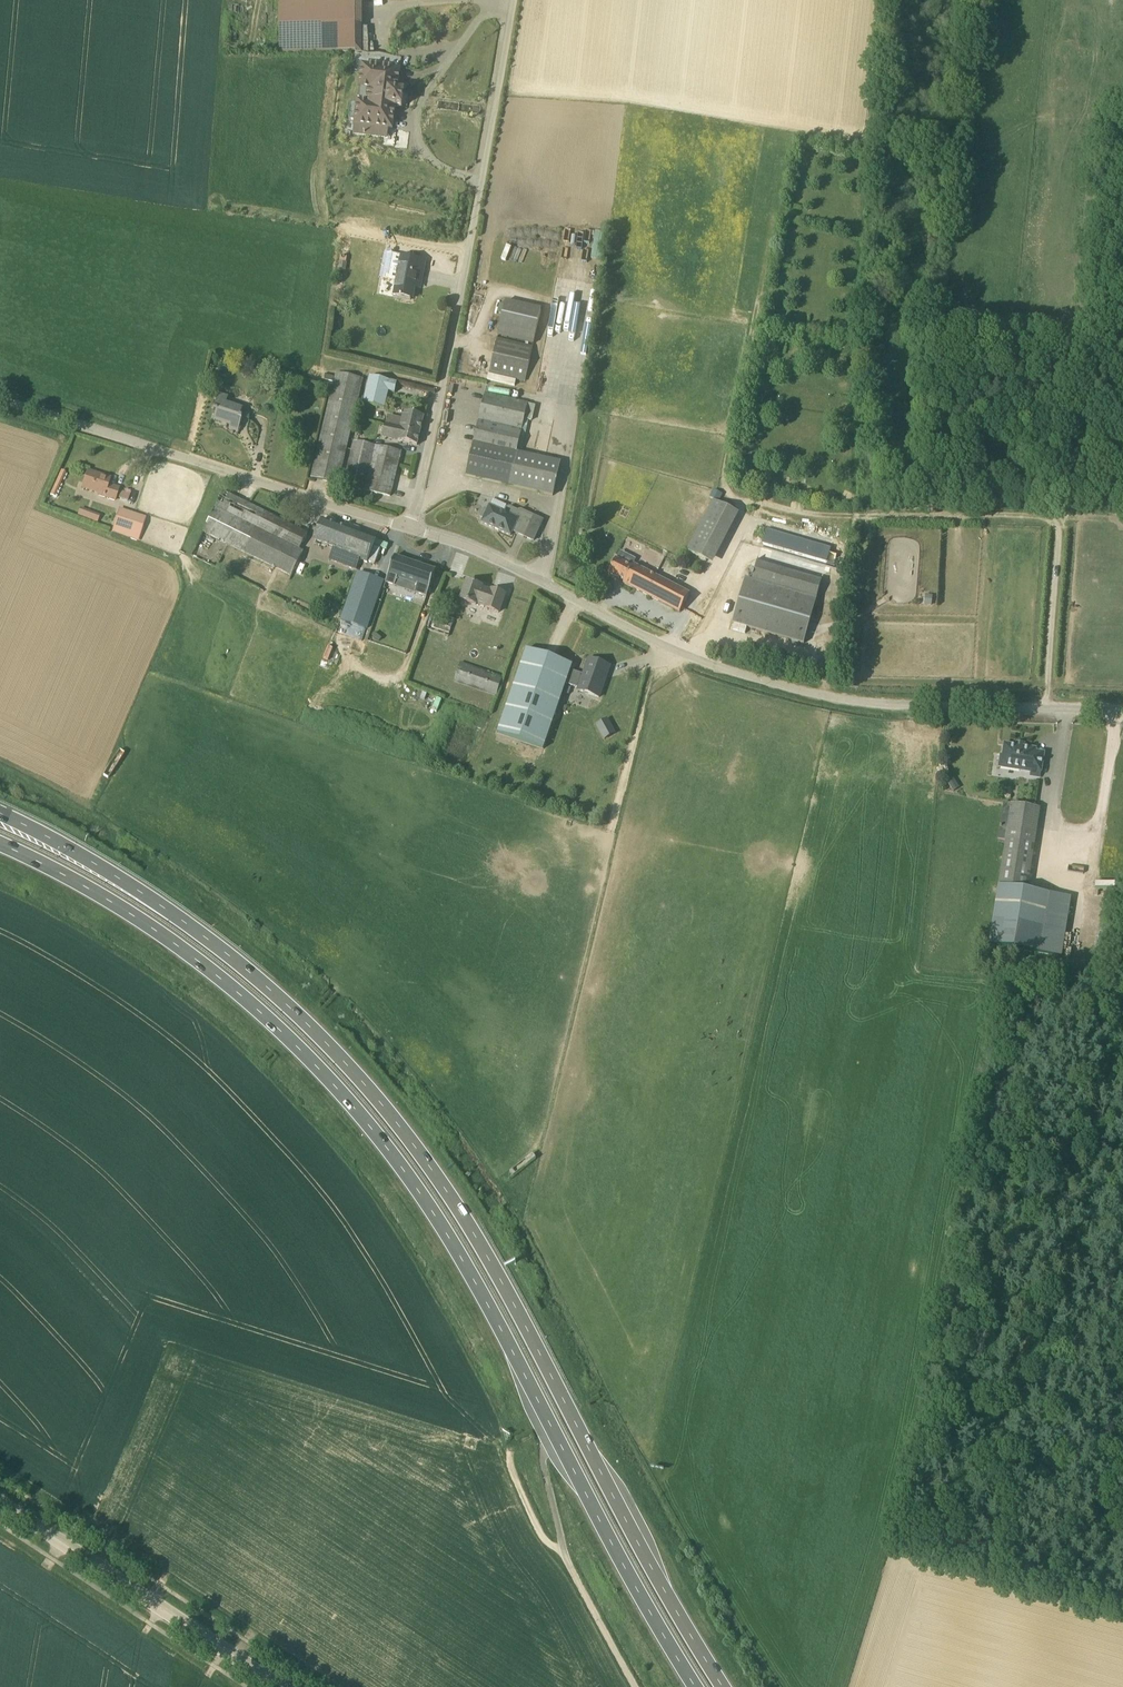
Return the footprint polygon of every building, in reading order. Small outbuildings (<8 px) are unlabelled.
[(280,53),(354,52),(352,69),(362,70),(358,106),(351,105),(349,120),(356,121),(354,134),(392,139),(396,107),(402,108),(404,93),(397,92),(402,58),(362,52),(362,25),(362,0),(279,0),(280,53)] [(567,227),(566,235),(579,237),(579,229),(567,227)] [(518,264),(526,265),(527,251),(519,250),(518,264)] [(399,270),(394,296),(411,300),(414,283),(422,284),(424,275),(399,270)] [(553,305),(563,306),(565,292),(566,292),(568,278),(558,277),(553,305)] [(533,344),(541,310),(506,302),(498,336),(533,344)] [(533,347),(498,339),(490,373),(525,381),(533,347)] [(340,473),(362,379),(337,373),(324,426),(312,478),(338,484),(341,474),(340,473)] [(370,377),(364,404),(385,409),(389,392),(395,393),(398,383),(370,377)] [(244,409),(233,405),(226,403),(228,397),(220,394),(214,410),(217,411),(214,420),(231,426),(231,423),(241,426),(243,417),(241,417),(244,409)] [(527,404),(496,397),(485,394),(466,476),(553,496),(561,463),(516,453),(527,404)] [(418,446),(422,426),(424,416),(405,412),(403,420),(389,417),(384,438),(399,441),(418,446)] [(401,452),(355,441),(344,485),(391,496),(401,452)] [(856,479),(856,468),(841,467),(841,478),(856,479)] [(59,490),(67,472),(62,470),(54,487),(59,490)] [(83,488),(100,493),(99,496),(115,501),(119,488),(108,485),(110,479),(88,472),(83,488)] [(303,543),(308,533),(264,512),(224,491),(203,532),(293,575),(304,551),(300,550),(303,543)] [(845,499),(853,503),(855,499),(847,495),(845,499)] [(713,500),(687,551),(713,564),(739,513),(713,500)] [(503,513),(490,507),(488,510),(486,509),(483,510),(481,515),(482,518),(484,519),(483,523),(511,536),(513,531),(525,537),(534,517),(520,510),(517,511),(509,508),(505,509),(503,513)] [(114,526),(140,535),(145,518),(120,510),(114,526)] [(101,516),(92,513),(89,521),(97,524),(101,516)] [(322,520),(319,528),(314,541),(333,548),(329,560),(357,570),(361,560),(368,562),(376,540),(352,531),(351,530),(351,531),(323,520),(322,520)] [(766,533),(761,547),(835,568),(838,558),(829,555),(831,551),(766,533)] [(394,559),(386,586),(395,589),(397,581),(417,588),(415,595),(427,599),(435,572),(394,559)] [(632,567),(626,564),(616,559),(609,573),(625,581),(624,583),(680,613),(690,594),(634,565),(632,567)] [(817,599),(821,583),(757,564),(752,580),(746,578),(733,623),(804,644),(817,599)] [(376,614),(385,587),(356,578),(348,605),(376,614)] [(491,592),(482,589),(482,587),(467,582),(461,600),(476,605),(477,603),(487,606),(486,608),(499,613),(505,595),(492,590),(491,592)] [(924,605),(932,606),(933,595),(925,595),(924,605)] [(425,629),(448,638),(455,619),(432,611),(425,629)] [(573,665),(527,649),(498,733),(544,749),(566,684),(579,688),(578,690),(599,698),(610,666),(589,659),(584,675),(571,670),(573,665)] [(454,682),(497,697),(504,677),(461,663),(454,682)] [(611,725),(599,731),(604,740),(616,734),(611,725)] [(1036,749),(1016,746),(1005,744),(1003,755),(1001,755),(1000,767),(1031,772),(1030,775),(1040,777),(1043,757),(1035,756),(1036,749)] [(947,781),(951,788),(957,783),(953,777),(947,781)] [(1004,803),(999,840),(1002,840),(1004,841),(1006,841),(1035,845),(1041,808),(1012,804),(1004,803)] [(1067,897),(1028,890),(999,885),(989,945),(1058,956),(1067,897)]
